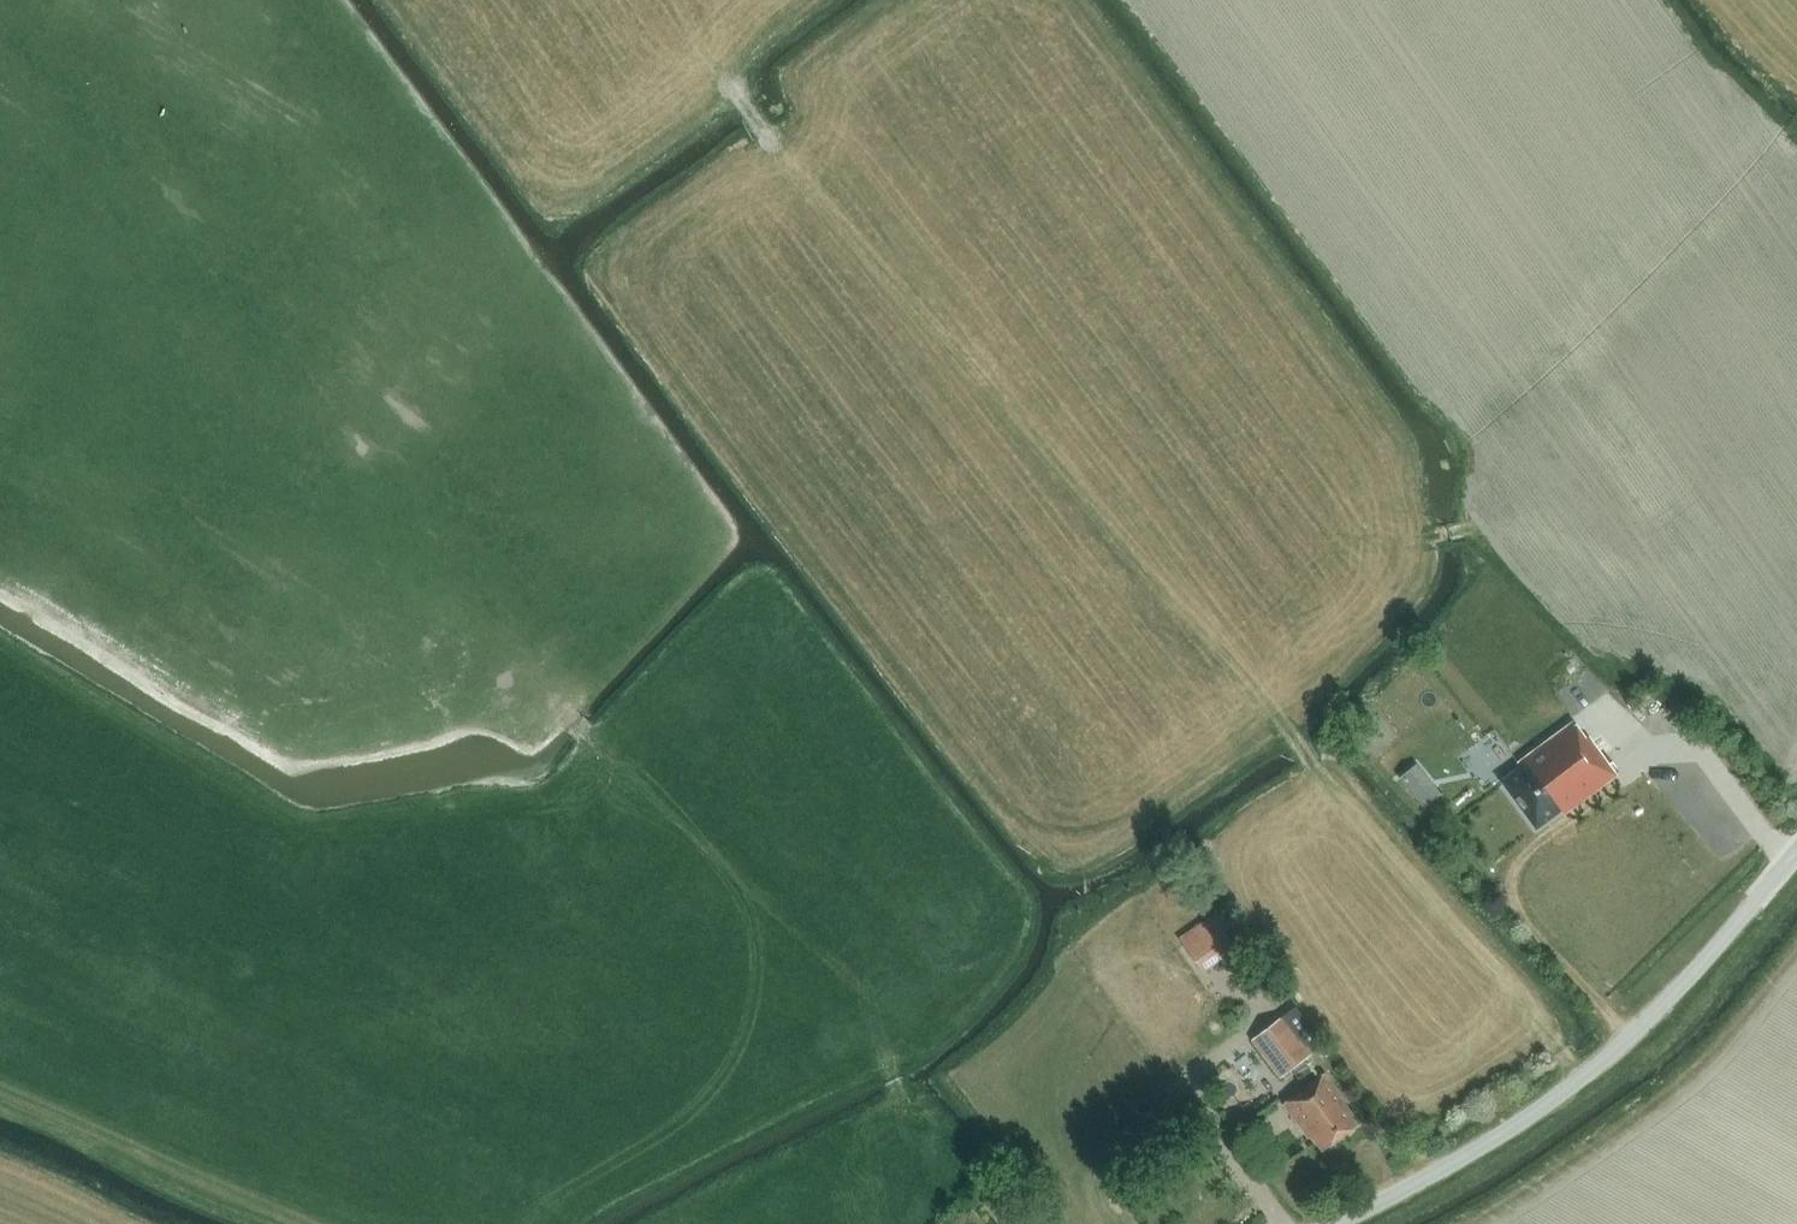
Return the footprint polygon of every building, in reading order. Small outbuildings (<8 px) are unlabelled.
[(1563,814),(1615,775),(1588,737),(1585,740),(1572,723),(1518,764),(1520,767),(1502,781),(1536,828),(1560,810),(1563,814)] [(1416,765),(1401,778),(1424,806),(1439,794),(1416,765)] [(1236,948),(1211,913),(1176,938),(1202,973),(1236,948)] [(1280,1076),(1310,1053),(1283,1018),(1253,1040),(1280,1076)] [(1323,1150),(1358,1124),(1343,1104),(1346,1101),(1324,1072),(1283,1104),(1309,1138),(1312,1135),(1323,1150)]
